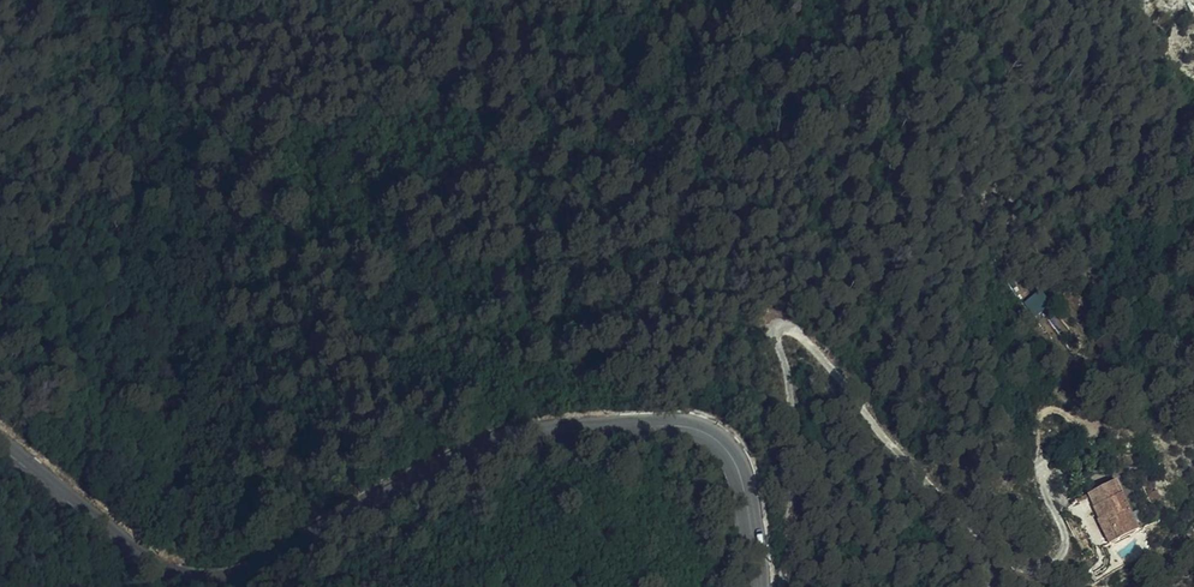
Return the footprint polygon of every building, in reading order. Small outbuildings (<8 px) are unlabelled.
[(364,185),(375,199),(387,189),(375,175),(364,185)] [(1025,303),(1037,315),(1051,300),(1038,289),(1025,303)] [(1116,482),(1095,492),(1088,495),(1100,519),(1104,517),(1107,523),(1111,521),(1119,540),(1139,531),(1116,482)] [(1161,498),(1157,490),(1147,495),(1152,503),(1161,498)] [(1108,545),(1119,540),(1111,521),(1107,523),(1104,517),(1100,519),(1097,520),(1108,545)]
